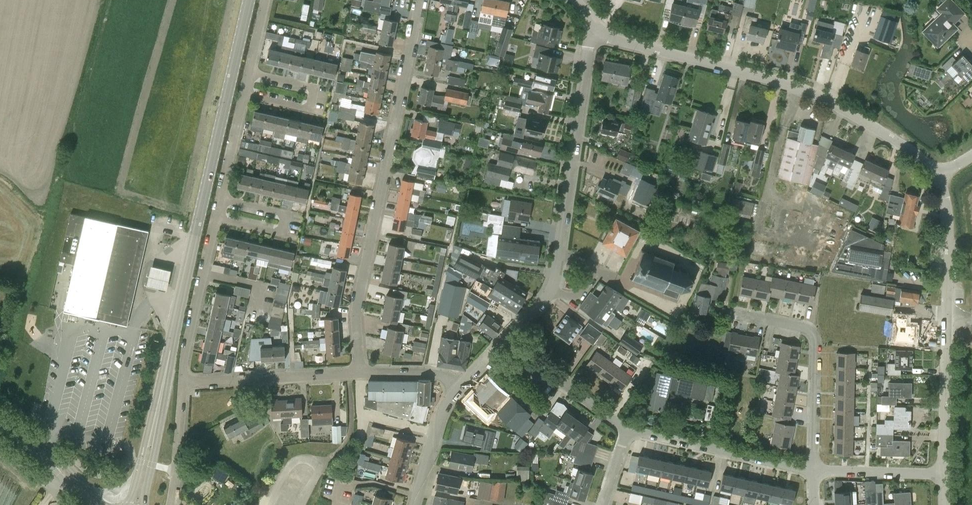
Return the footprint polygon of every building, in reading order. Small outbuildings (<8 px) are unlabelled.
[(312,12),(317,12),(317,9),(322,10),(323,0),(314,0),(313,8),(312,12)] [(379,13),(382,0),(373,0),(373,1),(368,0),(365,0),(363,10),(379,13)] [(379,13),(390,15),(392,7),(386,6),(387,0),(382,0),(379,13)] [(450,21),(454,0),(439,0),(439,1),(448,3),(445,20),(450,21)] [(450,21),(455,22),(458,5),(467,7),(468,0),(454,0),(450,21)] [(479,21),(480,21),(492,24),(494,14),(496,0),(484,0),(481,11),(479,21)] [(492,24),(504,26),(506,16),(509,2),(501,0),(496,0),(494,14),(492,24)] [(687,0),(673,0),(672,2),(670,9),(668,19),(681,22),(687,0)] [(681,22),(695,25),(699,9),(698,9),(699,3),(706,4),(707,0),(687,0),(681,22)] [(811,19),(816,0),(807,0),(803,17),(811,19)] [(954,31),(954,26),(952,24),(963,13),(950,0),(946,0),(937,9),(941,14),(930,24),(930,28),(925,34),(931,40),(933,39),(939,45),(954,31)] [(710,16),(707,28),(723,32),(726,21),(730,22),(731,15),(740,17),(743,5),(734,2),(733,7),(725,5),(719,4),(718,10),(712,9),(710,16)] [(473,12),(466,10),(463,26),(470,27),(473,12)] [(757,18),(746,15),(743,27),(749,28),(747,38),(763,42),(766,29),(754,26),(755,21),(756,21),(757,18)] [(881,15),(873,37),(890,43),(898,21),(881,15)] [(384,19),(382,31),(395,34),(397,21),(384,19)] [(477,33),(479,23),(480,21),(479,21),(472,20),(469,32),(477,33)] [(833,47),(840,49),(843,36),(842,35),(845,23),(834,21),(831,32),(816,28),(813,39),(824,42),(820,57),(830,59),(833,47)] [(807,24),(801,22),(800,25),(790,23),(788,30),(779,28),(775,45),(794,50),(796,42),(802,44),(807,24)] [(558,42),(561,28),(555,27),(555,24),(548,23),(548,25),(541,23),(539,32),(533,31),(530,42),(545,45),(546,39),(558,42)] [(445,35),(441,34),(439,41),(450,43),(452,28),(446,27),(445,35)] [(511,30),(503,27),(495,52),(502,55),(505,48),(511,30)] [(266,31),(265,37),(278,40),(278,44),(282,45),(284,36),(266,31)] [(392,46),(395,34),(382,31),(379,43),(392,46)] [(430,46),(427,60),(440,63),(446,64),(464,67),(466,68),(467,62),(459,60),(459,61),(450,59),(452,46),(444,45),(444,44),(426,40),(425,45),(430,46)] [(282,45),(280,51),(277,65),(289,68),(293,48),(282,45)] [(533,57),(539,58),(537,67),(557,72),(560,58),(549,55),(550,49),(536,45),(533,57)] [(862,51),(856,49),(851,64),(863,68),(868,53),(870,47),(864,45),(862,51)] [(289,68),(300,71),(303,56),(304,50),(294,48),(293,48),(289,68)] [(266,63),(277,65),(280,51),(269,49),(266,63)] [(358,60),(361,61),(388,66),(390,55),(376,52),(376,54),(360,51),(358,60)] [(499,61),(501,55),(489,52),(487,58),(499,61)] [(504,53),(503,63),(512,64),(513,54),(504,53)] [(952,56),(941,66),(946,71),(951,65),(967,81),(971,76),(971,65),(962,54),(956,60),(952,56)] [(300,71),(311,73),(315,59),(303,56),(300,71)] [(340,69),(350,71),(353,59),(343,57),(340,69)] [(311,73),(323,76),(326,62),(315,59),(311,73)] [(438,76),(440,63),(427,60),(424,73),(438,76)] [(373,69),(371,76),(385,79),(388,66),(361,61),(360,67),(367,69),(367,68),(373,69)] [(605,61),(601,80),(627,85),(631,65),(605,61)] [(326,62),(323,76),(334,78),(338,64),(326,62)] [(446,64),(445,69),(463,73),(464,67),(446,64)] [(912,73),(928,78),(931,69),(915,64),(912,73)] [(524,87),(523,91),(531,93),(532,89),(533,85),(539,87),(553,90),(555,80),(534,74),(532,82),(514,78),(512,84),(524,87)] [(645,90),(639,109),(652,113),(654,108),(661,110),(664,101),(671,103),(679,78),(664,74),(658,94),(649,91),(645,90)] [(364,81),(357,79),(356,85),(383,90),(385,81),(385,79),(371,76),(370,82),(364,81)] [(449,76),(448,83),(464,86),(465,79),(461,78),(449,76)] [(336,83),(334,93),(340,95),(343,84),(336,83)] [(368,92),(366,99),(381,102),(383,90),(356,85),(355,91),(362,92),(362,91),(368,92)] [(416,100),(418,100),(418,103),(431,106),(431,105),(443,108),(443,107),(447,108),(448,101),(466,105),(468,93),(446,88),(444,96),(437,95),(433,94),(434,89),(421,87),(419,95),(417,95),(416,100)] [(641,89),(628,87),(625,104),(638,107),(641,89)] [(523,91),(521,99),(521,100),(522,100),(526,101),(539,105),(538,111),(547,113),(551,95),(542,93),(541,95),(531,93),(523,91)] [(522,100),(521,100),(521,99),(506,95),(504,108),(519,111),(522,100)] [(362,104),(363,99),(351,96),(349,100),(362,104)] [(340,106),(338,112),(355,116),(356,110),(378,114),(381,102),(366,99),(365,106),(351,103),(350,108),(340,106)] [(688,139),(706,144),(715,115),(697,109),(688,139)] [(338,112),(330,110),(327,126),(332,128),(334,121),(332,121),(333,117),(354,121),(355,116),(338,112)] [(263,127),(263,128),(266,113),(255,111),(250,129),(262,132),(263,127)] [(263,128),(275,130),(278,116),(266,113),(263,128)] [(289,119),(278,116),(275,130),(286,133),(289,119)] [(526,119),(526,118),(518,116),(513,136),(523,138),(524,133),(542,137),(545,123),(526,119)] [(286,133),(297,135),(300,121),(289,119),(286,133)] [(439,141),(440,139),(442,140),(443,134),(452,136),(453,131),(457,132),(459,124),(455,124),(455,123),(439,120),(436,132),(426,130),(427,122),(414,119),(413,128),(411,127),(410,132),(412,132),(411,135),(424,137),(424,138),(424,137),(436,139),(436,140),(439,141)] [(619,123),(603,119),(600,132),(616,136),(615,139),(623,141),(625,133),(631,134),(630,138),(636,139),(636,135),(639,122),(625,119),(625,123),(619,122),(619,123)] [(745,145),(745,142),(749,123),(736,120),(732,137),(731,141),(745,145)] [(307,143),(309,138),(312,124),(300,121),(297,135),(296,141),(307,143)] [(360,121),(357,134),(371,137),(374,124),(360,121)] [(750,121),(749,123),(745,142),(751,144),(750,148),(757,149),(758,149),(758,145),(759,142),(764,124),(750,121)] [(309,138),(320,141),(323,127),(312,124),(309,138)] [(798,133),(788,130),(786,137),(777,176),(809,185),(810,179),(813,167),(818,145),(811,143),(815,129),(800,126),(798,133)] [(335,140),(343,141),(369,147),(371,137),(357,134),(356,140),(350,139),(350,138),(336,135),(335,140)] [(503,137),(500,147),(539,156),(543,143),(515,136),(514,140),(503,137)] [(415,152),(414,159),(418,165),(412,174),(434,179),(434,177),(442,140),(440,139),(439,141),(436,140),(436,139),(424,137),(424,138),(424,137),(421,147),(415,152)] [(479,137),(478,144),(486,146),(487,139),(479,137)] [(240,146),(254,150),(255,144),(241,140),(240,146)] [(366,160),(369,147),(343,141),(341,149),(348,150),(348,149),(354,150),(353,157),(366,160)] [(723,143),(718,163),(726,165),(731,145),(723,143)] [(269,153),(271,147),(259,144),(258,151),(269,153)] [(828,167),(833,170),(842,149),(831,144),(829,149),(818,144),(818,145),(813,167),(820,171),(826,157),(831,159),(828,167)] [(278,148),(271,147),(269,153),(280,156),(282,149),(278,148)] [(238,155),(250,157),(250,158),(256,159),(257,153),(251,151),(239,149),(238,155)] [(765,151),(757,149),(752,169),(760,171),(760,170),(765,151)] [(842,149),(833,170),(832,173),(838,175),(843,164),(849,167),(854,155),(842,149)] [(627,161),(630,154),(620,150),(617,157),(627,161)] [(703,171),(703,169),(712,172),(717,157),(708,154),(708,153),(699,150),(694,168),(703,171)] [(509,177),(509,174),(506,173),(511,155),(499,152),(496,164),(489,163),(485,175),(483,182),(499,186),(501,179),(508,181),(509,177)] [(256,159),(267,162),(269,155),(257,153),(256,159)] [(296,159),(303,161),(305,155),(298,153),(296,159)] [(267,162),(279,164),(280,158),(269,155),(267,162)] [(514,156),(514,155),(511,155),(506,173),(509,174),(511,166),(515,167),(514,170),(532,174),(536,162),(514,156)] [(245,157),(238,156),(237,163),(244,164),(245,157)] [(332,165),(337,167),(364,172),(366,160),(353,157),(351,164),(345,163),(345,162),(339,161),(339,160),(333,159),(332,165)] [(290,166),(302,168),(302,167),(303,162),(292,159),(290,165),(290,166)] [(853,171),(848,183),(846,187),(852,190),(857,179),(868,184),(869,182),(877,165),(865,159),(859,172),(859,173),(853,171)] [(625,161),(620,171),(629,175),(633,165),(625,161)] [(307,165),(306,172),(313,174),(314,166),(307,165)] [(879,197),(888,201),(890,194),(888,194),(890,188),(891,188),(893,179),(886,176),(888,170),(877,165),(869,182),(873,184),(872,188),(873,190),(874,191),(880,194),(879,197)] [(343,173),(343,172),(349,173),(348,177),(348,181),(362,184),(364,172),(337,167),(336,172),(343,173)] [(253,169),(247,168),(246,175),(240,173),(237,187),(249,190),(252,176),(253,169)] [(842,180),(848,183),(853,171),(847,168),(842,180)] [(710,181),(711,174),(701,172),(700,179),(710,181)] [(249,190),(260,193),(265,174),(260,173),(259,178),(252,176),(249,190)] [(260,193),(271,195),(276,176),(265,174),(260,193)] [(287,179),(276,176),(271,195),(283,198),(287,179)] [(612,182),(602,178),(596,192),(613,199),(617,192),(626,195),(630,185),(614,178),(612,182)] [(283,198),(294,200),(297,186),(298,181),(287,179),(283,198)] [(400,192),(411,194),(418,196),(424,197),(428,198),(430,191),(412,188),(413,181),(402,179),(400,192)] [(657,187),(642,180),(633,199),(649,206),(657,187)] [(297,186),(294,200),(306,203),(309,191),(308,191),(308,189),(309,189),(310,183),(305,182),(303,188),(297,187),(298,186),(297,186)] [(813,183),(810,190),(819,194),(822,187),(813,183)] [(400,192),(397,204),(408,206),(411,194),(400,192)] [(904,198),(890,194),(888,201),(886,213),(885,216),(889,217),(890,214),(900,216),(898,222),(900,223),(900,225),(908,227),(908,226),(912,227),(915,214),(917,214),(919,206),(916,206),(918,196),(905,193),(904,198)] [(361,196),(350,194),(347,206),(358,208),(361,196)] [(751,215),(754,203),(753,203),(732,197),(729,209),(728,213),(750,218),(751,215)] [(841,198),(838,204),(854,212),(858,205),(841,198)] [(518,220),(519,219),(528,221),(531,204),(511,200),(508,218),(518,220)] [(339,204),(331,203),(330,210),(346,213),(345,219),(356,221),(358,208),(347,206),(339,204)] [(397,204),(395,216),(406,219),(413,220),(419,221),(431,223),(432,217),(420,214),(420,215),(415,214),(407,212),(408,206),(397,204)] [(116,224),(86,217),(71,213),(60,261),(74,264),(63,311),(99,319),(127,325),(148,231),(116,224)] [(483,213),(481,220),(487,221),(503,224),(504,216),(488,213),(488,214),(483,213)] [(447,215),(445,222),(454,224),(456,217),(447,215)] [(403,231),(406,219),(395,216),(392,229),(403,231)] [(615,218),(602,242),(625,255),(637,234),(639,231),(615,218)] [(353,233),(356,221),(345,219),(342,231),(353,233)] [(336,223),(324,221),(323,227),(329,228),(334,229),(336,223)] [(421,239),(430,241),(431,238),(421,236),(422,230),(412,228),(410,237),(421,239)] [(851,229),(832,272),(886,280),(890,258),(882,256),(884,244),(851,229)] [(341,237),(340,243),(351,245),(353,233),(342,231),(341,237)] [(539,241),(498,236),(498,235),(488,233),(487,243),(497,244),(496,251),(485,249),(484,255),(495,257),(536,263),(539,241)] [(221,256),(233,259),(238,239),(226,236),(222,250),(222,251),(221,256)] [(238,239),(233,259),(245,261),(246,256),(249,242),(238,239)] [(246,256),(257,258),(260,244),(249,242),(246,256)] [(348,258),(351,245),(340,243),(337,256),(348,258)] [(257,258),(268,261),(271,247),(260,244),(257,258)] [(389,244),(387,254),(402,257),(404,247),(389,244)] [(279,268),(280,264),(283,249),(271,247),(268,261),(267,265),(279,268)] [(283,249),(280,264),(291,266),(292,264),(295,252),(283,249)] [(640,284),(641,285),(642,283),(648,285),(647,287),(648,287),(649,286),(655,288),(654,289),(655,290),(656,288),(662,291),(662,293),(677,298),(679,292),(681,292),(681,291),(688,289),(689,290),(691,289),(689,288),(693,281),(694,281),(693,279),(692,280),(687,274),(688,273),(687,272),(686,274),(680,271),(681,270),(679,269),(678,271),(672,269),(674,264),(676,263),(675,262),(673,263),(666,260),(667,258),(666,258),(665,260),(659,257),(660,256),(659,255),(658,257),(652,255),(653,253),(652,253),(651,254),(643,251),(642,250),(641,250),(642,252),(639,260),(635,270),(632,279),(630,279),(630,280),(632,280),(641,283),(640,284)] [(452,251),(448,265),(521,303),(527,293),(502,278),(506,272),(496,266),(494,270),(482,264),(481,265),(459,254),(452,251)] [(387,254),(385,262),(400,265),(402,257),(387,254)] [(317,266),(330,268),(332,261),(318,258),(317,266)] [(400,265),(385,262),(381,281),(397,284),(400,265)] [(717,276),(725,278),(726,274),(728,264),(718,262),(716,272),(717,272),(717,276)] [(147,283),(167,288),(171,268),(151,263),(147,283)] [(213,264),(211,270),(223,273),(225,267),(213,264)] [(448,265),(446,274),(447,274),(472,289),(475,283),(481,287),(479,289),(488,295),(516,312),(521,303),(448,265)] [(346,270),(333,267),(332,273),(326,272),(325,274),(307,271),(306,275),(343,282),(346,270)] [(292,272),(290,280),(297,282),(298,273),(292,272)] [(444,282),(437,312),(458,317),(461,318),(466,303),(467,300),(469,289),(470,288),(461,286),(461,283),(446,274),(445,282),(444,282)] [(329,287),(328,292),(341,294),(343,282),(306,275),(306,278),(310,279),(324,282),(323,285),(329,287)] [(727,278),(712,275),(710,285),(701,283),(696,294),(692,310),(699,312),(700,315),(705,316),(707,313),(708,314),(711,298),(717,299),(718,294),(724,296),(727,278)] [(739,294),(753,297),(756,279),(743,276),(739,294)] [(772,277),(771,282),(769,295),(783,298),(787,280),(772,277)] [(440,280),(435,279),(431,297),(434,298),(434,297),(436,297),(440,280)] [(769,295),(771,282),(756,279),(753,297),(768,300),(769,295)] [(783,298),(798,301),(801,283),(787,280),(783,298)] [(801,283),(798,301),(812,304),(815,286),(801,283)] [(885,286),(872,284),(870,292),(884,294),(885,286)] [(616,305),(614,307),(621,312),(622,309),(625,305),(619,301),(622,295),(611,288),(607,285),(600,294),(616,305)] [(235,286),(233,294),(248,297),(249,297),(251,289),(235,286)] [(917,304),(918,291),(901,288),(895,287),(887,286),(886,293),(885,298),(861,294),(860,294),(858,309),(891,314),(893,303),(898,303),(899,301),(917,304)] [(277,287),(276,293),(288,296),(289,290),(277,287)] [(386,295),(384,308),(399,311),(402,298),(406,299),(408,292),(393,289),(392,296),(386,295)] [(490,301),(470,289),(469,289),(467,300),(484,311),(490,301)] [(216,292),(213,304),(233,308),(236,296),(230,295),(216,292)] [(338,307),(341,294),(328,292),(326,304),(338,307)] [(611,312),(614,307),(616,305),(600,294),(598,298),(591,292),(590,292),(579,307),(606,326),(615,314),(611,312)] [(288,296),(276,293),(274,299),(286,301),(288,296)] [(274,299),(273,304),(285,307),(286,301),(274,299)] [(493,336),(502,324),(487,312),(486,314),(470,303),(466,302),(462,314),(493,336)] [(225,318),(226,313),(232,314),(233,308),(213,304),(211,315),(225,318)] [(284,313),(285,307),(273,304),(272,310),(284,313)] [(384,308),(381,319),(394,322),(393,328),(388,327),(385,340),(401,344),(403,331),(407,331),(406,334),(411,334),(413,326),(409,325),(397,323),(399,311),(384,308)] [(641,310),(638,316),(646,320),(647,320),(650,314),(642,309),(641,310)] [(272,310),(270,316),(282,318),(284,313),(272,310)] [(462,314),(461,318),(459,327),(471,328),(472,321),(462,314)] [(211,315),(208,326),(222,329),(225,318),(211,315)] [(420,318),(427,319),(425,329),(430,330),(432,317),(427,316),(420,315),(420,318)] [(566,315),(555,331),(569,341),(581,325),(566,315)] [(894,315),(893,322),(913,324),(914,316),(894,315)] [(270,316),(269,322),(281,324),(282,318),(270,316)] [(325,318),(325,330),(338,329),(338,317),(325,318)] [(269,322),(268,327),(272,328),(279,330),(280,330),(281,324),(269,322)] [(601,332),(588,323),(580,334),(593,344),(601,332)] [(208,326),(205,337),(219,341),(221,334),(227,335),(228,331),(222,330),(222,329),(208,326)] [(913,329),(893,327),(892,339),(904,341),(905,338),(912,339),(913,329)] [(279,330),(272,328),(271,333),(271,334),(271,338),(277,337),(279,330)] [(325,330),(326,342),(339,342),(338,329),(325,330)] [(736,359),(741,360),(745,335),(731,332),(728,351),(737,352),(736,359)] [(621,343),(633,351),(639,342),(627,334),(621,343)] [(759,338),(745,335),(741,360),(745,361),(747,354),(756,356),(759,338)] [(219,341),(205,337),(203,349),(217,352),(219,341)] [(441,337),(437,366),(450,368),(452,356),(457,356),(459,340),(441,337)] [(401,344),(385,340),(383,352),(398,355),(401,344)] [(452,356),(450,368),(465,370),(470,342),(459,340),(457,356),(452,356)] [(327,355),(340,355),(339,342),(326,342),(327,355)] [(781,343),(778,358),(796,361),(799,346),(781,343)] [(265,346),(265,344),(261,344),(254,344),(255,358),(261,357),(261,361),(273,361),(272,346),(265,346)] [(272,346),(273,361),(285,360),(284,347),(284,346),(272,346)] [(203,349),(200,361),(205,362),(213,364),(214,364),(215,358),(227,361),(224,372),(227,372),(231,371),(235,356),(223,353),(217,352),(203,349)] [(884,363),(885,374),(892,374),(895,375),(895,370),(911,371),(911,351),(887,350),(888,363),(884,363)] [(585,366),(597,374),(608,360),(596,351),(585,366)] [(836,353),(836,369),(854,369),(854,353),(836,353)] [(794,375),(796,361),(778,358),(775,372),(780,373),(794,375)] [(597,374),(609,383),(620,368),(608,360),(597,374)] [(211,372),(213,364),(205,362),(203,373),(211,372)] [(620,368),(609,383),(621,392),(632,377),(620,368)] [(836,369),(836,383),(854,383),(854,369),(836,369)] [(716,372),(715,371),(709,370),(707,377),(715,379),(716,372)] [(663,411),(668,390),(671,376),(657,372),(649,408),(663,411)] [(780,373),(777,387),(796,391),(799,376),(794,375),(780,373)] [(474,391),(473,390),(465,399),(469,402),(466,406),(475,415),(478,411),(487,420),(495,411),(494,410),(508,394),(488,376),(474,391)] [(679,379),(673,376),(669,392),(716,402),(719,387),(680,377),(679,379)] [(430,381),(430,380),(418,380),(418,381),(368,381),(368,398),(368,407),(389,413),(388,416),(397,418),(398,416),(420,422),(421,420),(425,421),(429,408),(424,406),(425,404),(429,404),(430,381)] [(889,382),(888,396),(881,396),(881,404),(896,404),(896,397),(911,397),(911,383),(889,382)] [(853,397),(854,383),(836,383),(835,396),(853,397)] [(777,387),(775,401),(793,405),(796,391),(777,387)] [(531,427),(534,423),(528,418),(531,415),(511,396),(496,412),(498,414),(497,415),(515,432),(516,431),(522,437),(531,427)] [(835,396),(835,411),(853,412),(853,397),(835,396)] [(301,399),(286,400),(287,423),(291,423),(291,417),(302,416),(301,399)] [(271,401),(272,418),(283,417),(284,423),(281,423),(281,431),(288,430),(287,423),(286,400),(271,401)] [(556,428),(565,434),(576,419),(566,412),(567,409),(568,409),(557,401),(550,410),(551,411),(544,421),(538,417),(534,423),(531,427),(528,432),(535,437),(540,431),(549,437),(553,431),(556,428)] [(790,419),(793,405),(775,401),(772,415),(777,416),(775,422),(771,444),(789,448),(794,426),(787,424),(788,419),(790,419)] [(714,406),(707,404),(704,420),(711,422),(714,406)] [(312,418),(322,417),(322,424),(331,424),(333,424),(332,405),(311,406),(312,418)] [(876,424),(876,434),(893,434),(893,429),(910,429),(910,411),(905,410),(905,407),(894,407),(893,420),(884,420),(884,424),(876,424)] [(853,412),(835,411),(835,426),(853,427),(853,412)] [(251,432),(264,426),(259,417),(246,423),(243,416),(224,426),(230,438),(241,433),(244,439),(252,434),(251,432)] [(308,418),(300,419),(301,437),(309,436),(308,418)] [(578,440),(587,427),(576,419),(565,434),(558,445),(563,448),(572,436),(578,440)] [(332,442),(341,442),(341,426),(332,426),(332,442)] [(369,435),(368,440),(373,441),(374,436),(374,435),(374,434),(382,436),(384,429),(372,426),(369,435)] [(835,426),(834,439),(852,439),(853,427),(835,426)] [(465,427),(462,440),(482,445),(484,436),(489,437),(491,431),(485,430),(485,432),(465,427)] [(893,434),(876,434),(875,434),(875,446),(880,446),(879,455),(909,456),(910,440),(892,440),(893,434)] [(411,452),(414,442),(397,437),(394,447),(411,452)] [(522,452),(527,442),(522,439),(516,449),(522,452)] [(852,439),(834,439),(834,454),(852,455),(852,439)] [(582,458),(587,442),(580,440),(575,456),(582,458)] [(587,442),(586,448),(596,451),(598,446),(587,442)] [(394,447),(391,457),(408,463),(411,452),(394,447)] [(594,456),(596,451),(586,448),(584,453),(594,456)] [(473,455),(452,451),(449,466),(472,471),(473,461),(487,464),(489,455),(474,452),(473,455)] [(366,454),(364,454),(361,453),(359,459),(364,460),(368,461),(370,457),(365,455),(366,454)] [(593,461),(594,456),(584,453),(582,458),(593,461)] [(651,458),(639,455),(636,470),(647,472),(651,458)] [(593,461),(582,458),(575,456),(573,462),(580,465),(590,468),(593,461)] [(391,457),(388,467),(405,473),(408,463),(391,457)] [(647,472),(659,475),(662,460),(651,458),(647,472)] [(659,475),(671,478),(675,463),(662,460),(659,475)] [(671,478),(683,480),(687,466),(675,463),(671,478)] [(516,481),(529,481),(529,466),(517,466),(516,481)] [(683,480),(695,483),(698,468),(687,466),(683,480)] [(220,467),(214,476),(223,482),(229,472),(220,467)] [(388,467),(385,477),(403,482),(405,473),(388,467)] [(572,475),(570,481),(588,486),(593,473),(578,468),(575,476),(572,475)] [(698,468),(695,483),(708,486),(711,471),(698,468)] [(458,477),(439,473),(436,488),(455,492),(458,477)] [(735,477),(723,474),(720,488),(731,491),(735,477)] [(731,491),(744,494),(747,479),(735,477),(731,491)] [(755,496),(758,482),(747,479),(744,494),(755,496)] [(492,484),(480,481),(476,497),(489,500),(492,484)] [(588,486),(570,481),(569,485),(568,485),(566,493),(569,494),(569,495),(584,500),(588,486)] [(755,496),(767,499),(770,485),(758,482),(755,496)] [(643,493),(644,486),(641,486),(632,484),(631,490),(643,493)] [(767,499),(779,502),(782,487),(770,485),(767,499)] [(643,493),(655,495),(656,489),(653,488),(644,486),(643,493)] [(795,490),(782,487),(779,502),(791,504),(795,490)] [(668,492),(656,489),(655,495),(667,498),(668,492)] [(865,503),(869,503),(876,503),(875,493),(875,490),(869,490),(864,490),(865,503)] [(552,501),(565,504),(567,504),(569,499),(547,491),(545,499),(552,501)] [(834,492),(835,504),(850,504),(856,504),(855,491),(834,492)] [(894,502),(885,503),(885,504),(911,504),(910,491),(893,492),(894,502)] [(667,498),(679,501),(680,495),(680,494),(680,495),(668,492),(667,498)] [(641,504),(641,501),(643,495),(630,493),(628,501),(641,504)] [(692,497),(691,503),(699,504),(708,504),(711,495),(704,493),(703,500),(692,497)] [(392,499),(375,494),(372,504),(375,504),(391,504),(392,499)] [(654,498),(643,495),(641,501),(653,504),(654,498)] [(692,497),(680,495),(679,501),(691,503),(692,497)] [(719,503),(720,496),(713,495),(711,504),(727,504),(719,503)] [(464,502),(446,498),(446,499),(435,497),(433,504),(463,504),(464,502)]
